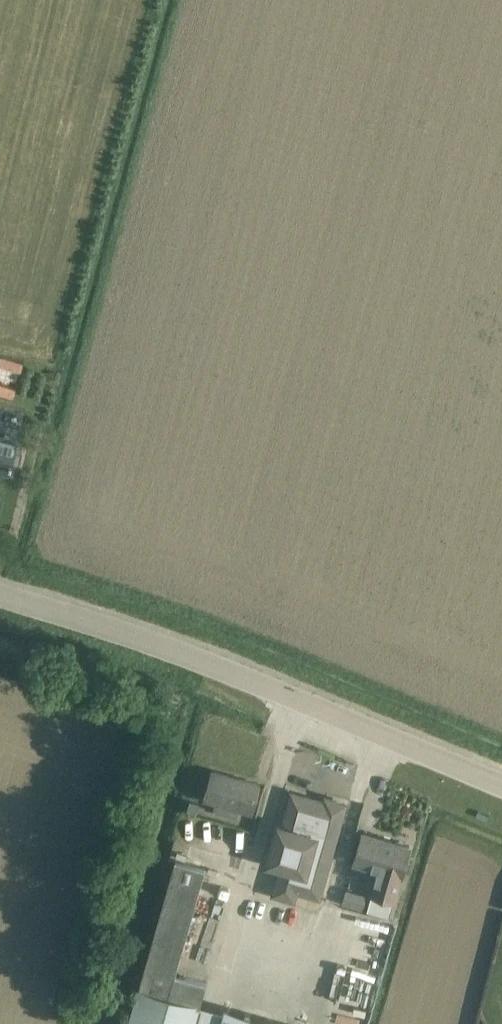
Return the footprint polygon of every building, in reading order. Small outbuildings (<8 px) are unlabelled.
[(8,472),(17,442),(0,438),(0,470),(8,472)] [(213,771),(205,799),(216,802),(213,811),(237,818),(239,809),(251,812),(259,784),(213,771)] [(319,897),(333,846),(339,827),(345,803),(325,798),(324,803),(292,793),(283,826),(278,825),(267,862),(281,866),(273,894),(293,900),(296,891),(319,897)] [(178,826),(176,835),(191,840),(194,831),(178,826)] [(371,893),(372,894),(367,910),(390,917),(410,847),(362,833),(354,862),(378,869),(371,893)] [(241,837),(232,841),(236,850),(245,846),(241,837)] [(129,1023),(194,1023),(206,983),(175,974),(205,868),(176,860),(170,879),(129,1023)] [(346,891),(342,904),(363,910),(367,897),(346,891)] [(224,1006),(222,1011),(219,1023),(290,1023),(224,1006)]
